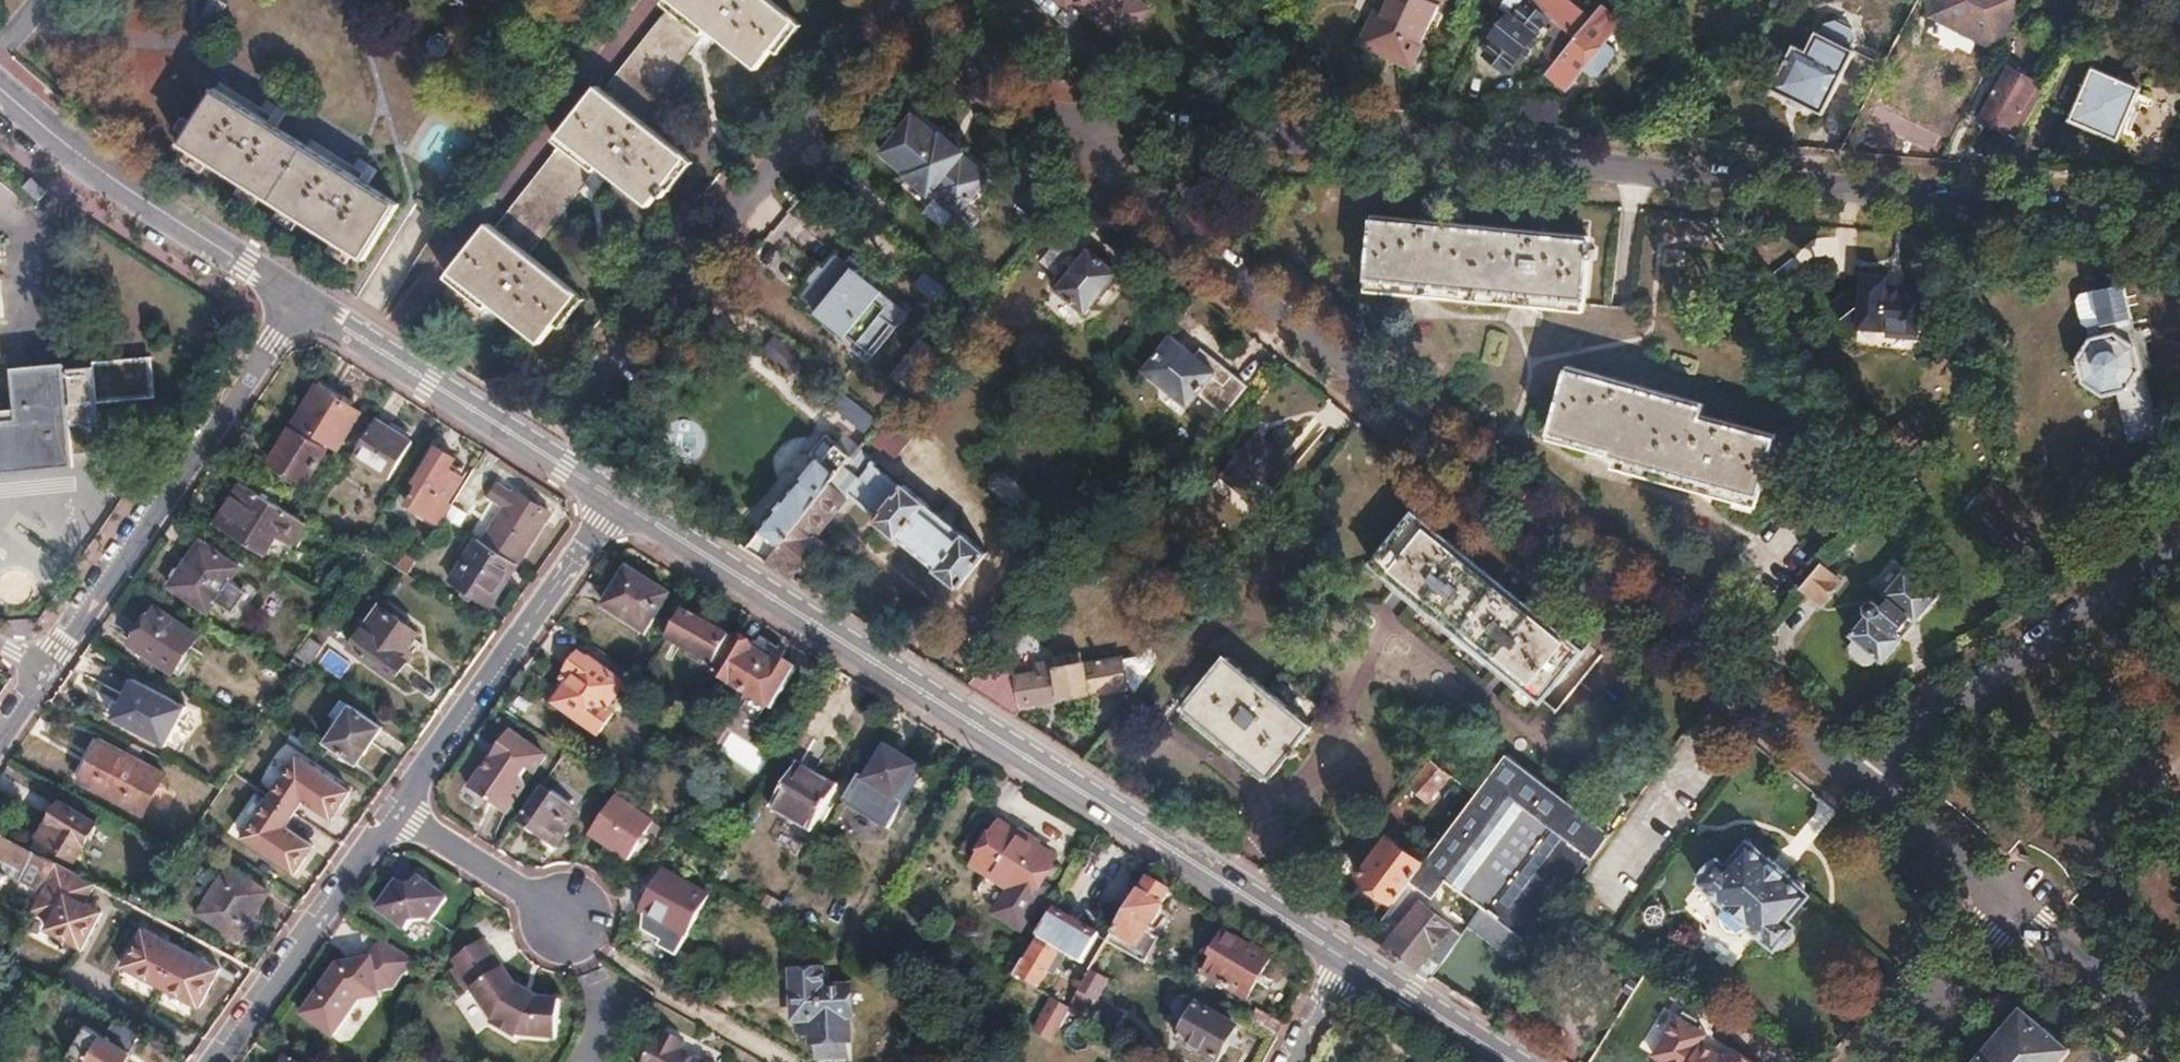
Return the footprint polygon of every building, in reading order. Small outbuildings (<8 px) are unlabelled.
[(443,294),(477,321),(492,303),(540,342),(579,294),(530,255),(600,167),(649,206),(687,159),(638,120),(709,31),(759,70),(797,22),(769,0),(677,0),(675,2),(603,92),(566,140),(496,227),(457,276),(443,294)] [(1067,10),(1073,3),(1122,42),(1149,10),(1136,0),(1054,0),(1067,10)] [(1361,44),(1410,66),(1441,0),(1381,0),(1361,44)] [(1484,56),(1504,71),(1518,53),(1523,57),(1535,42),(1530,39),(1547,19),(1527,2),(1524,0),(1488,0),(1513,19),(1510,23),(1505,19),(1493,33),(1498,37),(1484,56)] [(1527,2),(1547,19),(1548,17),(1556,24),(1567,10),(1555,0),(1529,0),(1527,2)] [(1933,15),(1994,45),(2016,0),(1940,0),(1933,15)] [(1553,65),(1546,73),(1566,89),(1580,72),(1587,77),(1597,74),(1611,56),(1612,46),(1605,41),(1620,23),(1601,7),(1586,25),(1567,10),(1556,24),(1564,31),(1575,39),(1553,65)] [(1790,44),(1769,88),(1787,97),(1784,102),(1801,109),(1803,105),(1821,113),(1851,49),(1877,60),(1894,25),(1857,8),(1849,25),(1833,17),(1821,22),(1816,32),(1812,30),(1802,50),(1790,44)] [(1564,31),(1543,56),(1553,65),(1575,39),(1564,31)] [(2009,64),(1981,115),(2007,129),(2035,78),(2009,64)] [(2092,66),(2068,119),(2117,139),(2139,89),(2092,66)] [(597,87),(559,135),(566,140),(603,92),(597,87)] [(214,89),(179,145),(364,259),(400,204),(214,89)] [(960,147),(945,135),(941,132),(939,134),(913,113),(881,152),(907,173),(905,175),(929,194),(931,192),(958,214),(990,176),(963,153),(965,151),(960,147)] [(949,131),(945,135),(960,147),(963,143),(949,131)] [(1372,220),(1366,285),(1584,306),(1590,240),(1372,220)] [(490,222),(451,271),(457,276),(496,227),(490,222)] [(1064,237),(1042,263),(1056,274),(1077,248),(1064,237)] [(1089,251),(1056,291),(1084,313),(1117,272),(1089,251)] [(880,313),(891,299),(862,275),(867,269),(848,254),(843,260),(834,253),(821,268),(825,271),(814,285),(810,282),(798,296),(807,303),(802,309),(821,324),(826,318),(866,351),(891,322),(880,313)] [(1861,273),(1857,326),(1886,329),(1885,336),(1915,339),(1920,289),(1884,285),(1885,275),(1861,273)] [(2090,340),(2076,359),(2082,381),(2108,397),(2117,395),(2129,442),(2159,434),(2143,370),(2151,368),(2145,345),(2154,342),(2151,328),(2134,332),(2122,284),(2079,295),(2081,303),(2090,340)] [(891,299),(880,313),(891,322),(903,308),(891,299)] [(1169,333),(1141,368),(1187,405),(1197,392),(1223,412),(1246,383),(1231,372),(1222,383),(1211,374),(1215,370),(1169,333)] [(774,337),(762,352),(788,373),(800,358),(774,337)] [(920,341),(890,378),(907,391),(937,354),(920,341)] [(0,423),(0,475),(74,468),(70,425),(97,422),(95,403),(151,397),(147,357),(91,363),(92,369),(65,372),(64,365),(12,370),(17,422),(0,423)] [(1567,369),(1548,433),(1610,450),(1609,456),(1652,467),(1651,472),(1758,501),(1776,437),(1671,409),(1674,398),(1567,369)] [(317,385),(294,422),(337,448),(360,412),(317,385)] [(868,432),(878,415),(859,403),(849,420),(868,432)] [(900,404),(868,443),(891,462),(923,423),(900,404)] [(137,408),(107,411),(110,435),(141,432),(137,408)] [(375,419),(352,456),(388,479),(411,442),(375,419)] [(1903,419),(1889,431),(1903,448),(1916,436),(1903,419)] [(290,429),(270,461),(306,484),(326,451),(290,429)] [(1255,431),(1220,473),(1261,506),(1295,464),(1255,431)] [(819,458),(745,548),(767,562),(853,457),(837,445),(823,462),(819,458)] [(421,484),(410,502),(416,506),(414,509),(439,525),(444,517),(448,511),(453,504),(448,501),(463,477),(449,470),(456,458),(436,446),(416,481),(421,484)] [(853,457),(767,562),(791,577),(819,541),(814,537),(848,495),(875,517),(873,519),(896,538),(898,535),(936,566),(934,568),(956,586),(985,551),(900,483),(897,487),(871,467),(873,464),(857,451),(853,457)] [(506,508),(485,543),(517,563),(550,511),(517,490),(516,493),(498,482),(489,497),(506,508)] [(241,485),(215,526),(279,566),(305,524),(241,485)] [(1412,513),(1371,564),(1541,700),(1583,650),(1412,513)] [(478,539),(452,581),(490,604),(517,563),(485,543),(478,539)] [(201,542),(169,588),(209,614),(217,603),(234,615),(248,595),(230,583),(240,569),(201,542)] [(407,554),(398,568),(408,575),(417,560),(407,554)] [(1819,563),(1800,586),(1819,602),(1838,579),(1819,563)] [(1849,643),(1849,653),(1863,664),(1873,662),(1878,657),(1883,661),(1900,639),(1893,633),(1907,614),(1915,620),(1936,593),(1903,566),(1882,593),(1888,599),(1882,608),(1875,602),(1872,600),(1868,601),(1863,607),(1864,611),(1867,613),(1850,634),(1854,637),(1849,643)] [(629,573),(606,610),(646,634),(670,597),(629,573)] [(1882,593),(1875,602),(1882,608),(1888,599),(1882,593)] [(155,609),(131,645),(174,675),(199,640),(155,609)] [(364,627),(352,645),(396,677),(409,659),(402,654),(418,632),(387,610),(371,632),(364,627)] [(683,613),(667,641),(714,667),(730,639),(683,613)] [(1907,614),(1893,633),(1900,639),(1915,620),(1907,614)] [(737,643),(717,676),(773,707),(796,669),(769,654),(774,645),(759,636),(751,650),(737,643)] [(313,638),(301,655),(312,663),(324,645),(313,638)] [(1053,663),(1014,668),(1019,696),(1122,685),(1136,695),(1167,657),(1150,643),(1138,657),(1133,653),(1079,660),(1077,646),(1051,650),(1053,663)] [(575,675),(550,715),(595,743),(615,709),(609,705),(625,679),(586,656),(585,658),(577,653),(566,670),(575,675)] [(1224,655),(1183,705),(1268,776),(1310,725),(1224,655)] [(122,693),(128,679),(94,665),(88,679),(122,693)] [(130,704),(120,724),(166,747),(186,708),(133,680),(123,701),(130,704)] [(123,701),(113,720),(120,724),(130,704),(123,701)] [(350,707),(327,741),(359,763),(383,728),(350,707)] [(492,760),(470,791),(506,816),(525,790),(520,781),(526,773),(534,778),(546,761),(511,735),(498,753),(502,756),(497,764),(492,760)] [(102,743),(82,781),(145,814),(165,776),(102,743)] [(911,778),(914,773),(899,764),(901,759),(885,749),(865,782),(857,777),(840,805),(886,833),(916,780),(911,778)] [(498,753),(492,760),(497,764),(502,756),(498,753)] [(1475,795),(1424,862),(1424,863),(1395,902),(1368,937),(1431,977),(1461,934),(1418,902),(1426,891),(1469,923),(1517,958),(1558,900),(1562,903),(1611,833),(1506,754),(1475,795)] [(298,757),(270,797),(296,814),(305,801),(334,820),(353,793),(298,757)] [(901,759),(899,764),(914,773),(916,768),(901,759)] [(1428,760),(1407,783),(1425,798),(1447,774),(1428,760)] [(798,763),(772,807),(810,831),(837,787),(798,763)] [(547,789),(526,818),(561,841),(582,811),(547,789)] [(241,837),(296,873),(315,847),(286,828),(296,814),(270,797),(241,837)] [(613,798),(588,836),(627,861),(652,823),(613,798)] [(62,804),(41,839),(78,860),(98,825),(62,804)] [(526,818),(522,824),(557,847),(561,841),(526,818)] [(981,820),(962,852),(977,861),(973,867),(1007,888),(993,912),(1021,929),(1049,884),(1042,880),(1055,859),(1000,824),(996,829),(981,820)] [(44,889),(57,865),(0,835),(0,892),(9,874),(20,880),(21,877),(44,889)] [(1388,836),(1358,874),(1395,902),(1424,863),(1388,836)] [(1698,872),(1695,879),(1723,902),(1720,907),(1719,912),(1720,917),(1723,922),(1727,925),(1732,927),(1737,927),(1742,925),(1746,922),(1772,944),(1779,941),(1788,932),(1793,924),(1783,916),(1804,891),(1798,886),(1800,879),(1794,874),(1788,876),(1785,873),(1787,870),(1766,852),(1764,854),(1745,839),(1724,864),(1715,856),(1702,866),(1698,872)] [(240,959),(57,865),(44,889),(79,908),(78,909),(107,924),(133,937),(159,949),(226,985),(240,959)] [(229,867),(199,912),(240,938),(269,892),(229,867)] [(709,899),(664,873),(640,914),(643,915),(641,931),(659,942),(656,948),(675,959),(698,917),(709,899)] [(399,880),(379,909),(408,930),(413,923),(428,921),(431,923),(448,898),(421,878),(415,885),(407,886),(399,880)] [(421,878),(399,880),(407,886),(415,885),(421,878)] [(1138,891),(1107,942),(1131,955),(1146,964),(1161,939),(1149,932),(1164,907),(1161,905),(1168,894),(1149,882),(1142,893),(1138,891)] [(776,892),(766,909),(776,914),(785,898),(776,892)] [(785,898),(776,914),(785,919),(794,903),(785,898)] [(1025,960),(1015,976),(1020,979),(1022,975),(1040,986),(1061,951),(1083,963),(1100,935),(1055,910),(1038,937),(1043,940),(1039,947),(1034,944),(1028,955),(1032,958),(1029,963),(1025,960)] [(1215,960),(1206,975),(1248,998),(1271,959),(1252,948),(1251,950),(1221,934),(1208,956),(1215,960)] [(481,937),(453,956),(458,963),(472,985),(484,1002),(481,1003),(494,1022),(493,1025),(515,1036),(516,1032),(537,1033),(537,1032),(557,1033),(558,996),(540,995),(537,996),(532,994),(531,996),(518,991),(520,986),(515,984),(502,964),(500,965),(481,937)] [(336,966),(300,1015),(332,1037),(359,1000),(378,996),(380,993),(380,992),(382,987),(393,985),(410,959),(381,940),(372,954),(372,959),(336,966)] [(1107,942),(1099,955),(1123,968),(1131,955),(1107,942)] [(458,963),(451,967),(466,989),(472,985),(458,963)] [(1080,986),(1068,1006),(1092,1020),(1102,1004),(1090,997),(1101,978),(1089,971),(1080,986)] [(822,972),(797,973),(800,1018),(812,1018),(814,1040),(846,1039),(848,1038),(846,1015),(851,1015),(849,987),(823,988),(822,972)] [(1069,980),(1057,1000),(1068,1006),(1080,986),(1069,980)] [(1053,1001),(1035,1030),(1050,1039),(1068,1010),(1053,1001)] [(1199,1007),(1182,1038),(1221,1060),(1239,1029),(1199,1007)] [(1974,1061),(2060,1061),(2070,1051),(2022,1008),(1974,1061)] [(71,1057),(75,1059),(79,1061),(127,1061),(142,1033),(116,1018),(106,1036),(88,1025),(71,1057)] [(1660,1057),(1667,1061),(1749,1061),(1733,1052),(1727,1061),(1708,1049),(1714,1040),(1684,1020),(1660,1057)] [(646,1061),(690,1061),(686,1060),(690,1054),(682,1050),(686,1043),(665,1031),(660,1041),(658,1040),(646,1061)] [(846,1039),(814,1040),(815,1057),(847,1056),(846,1039)]
